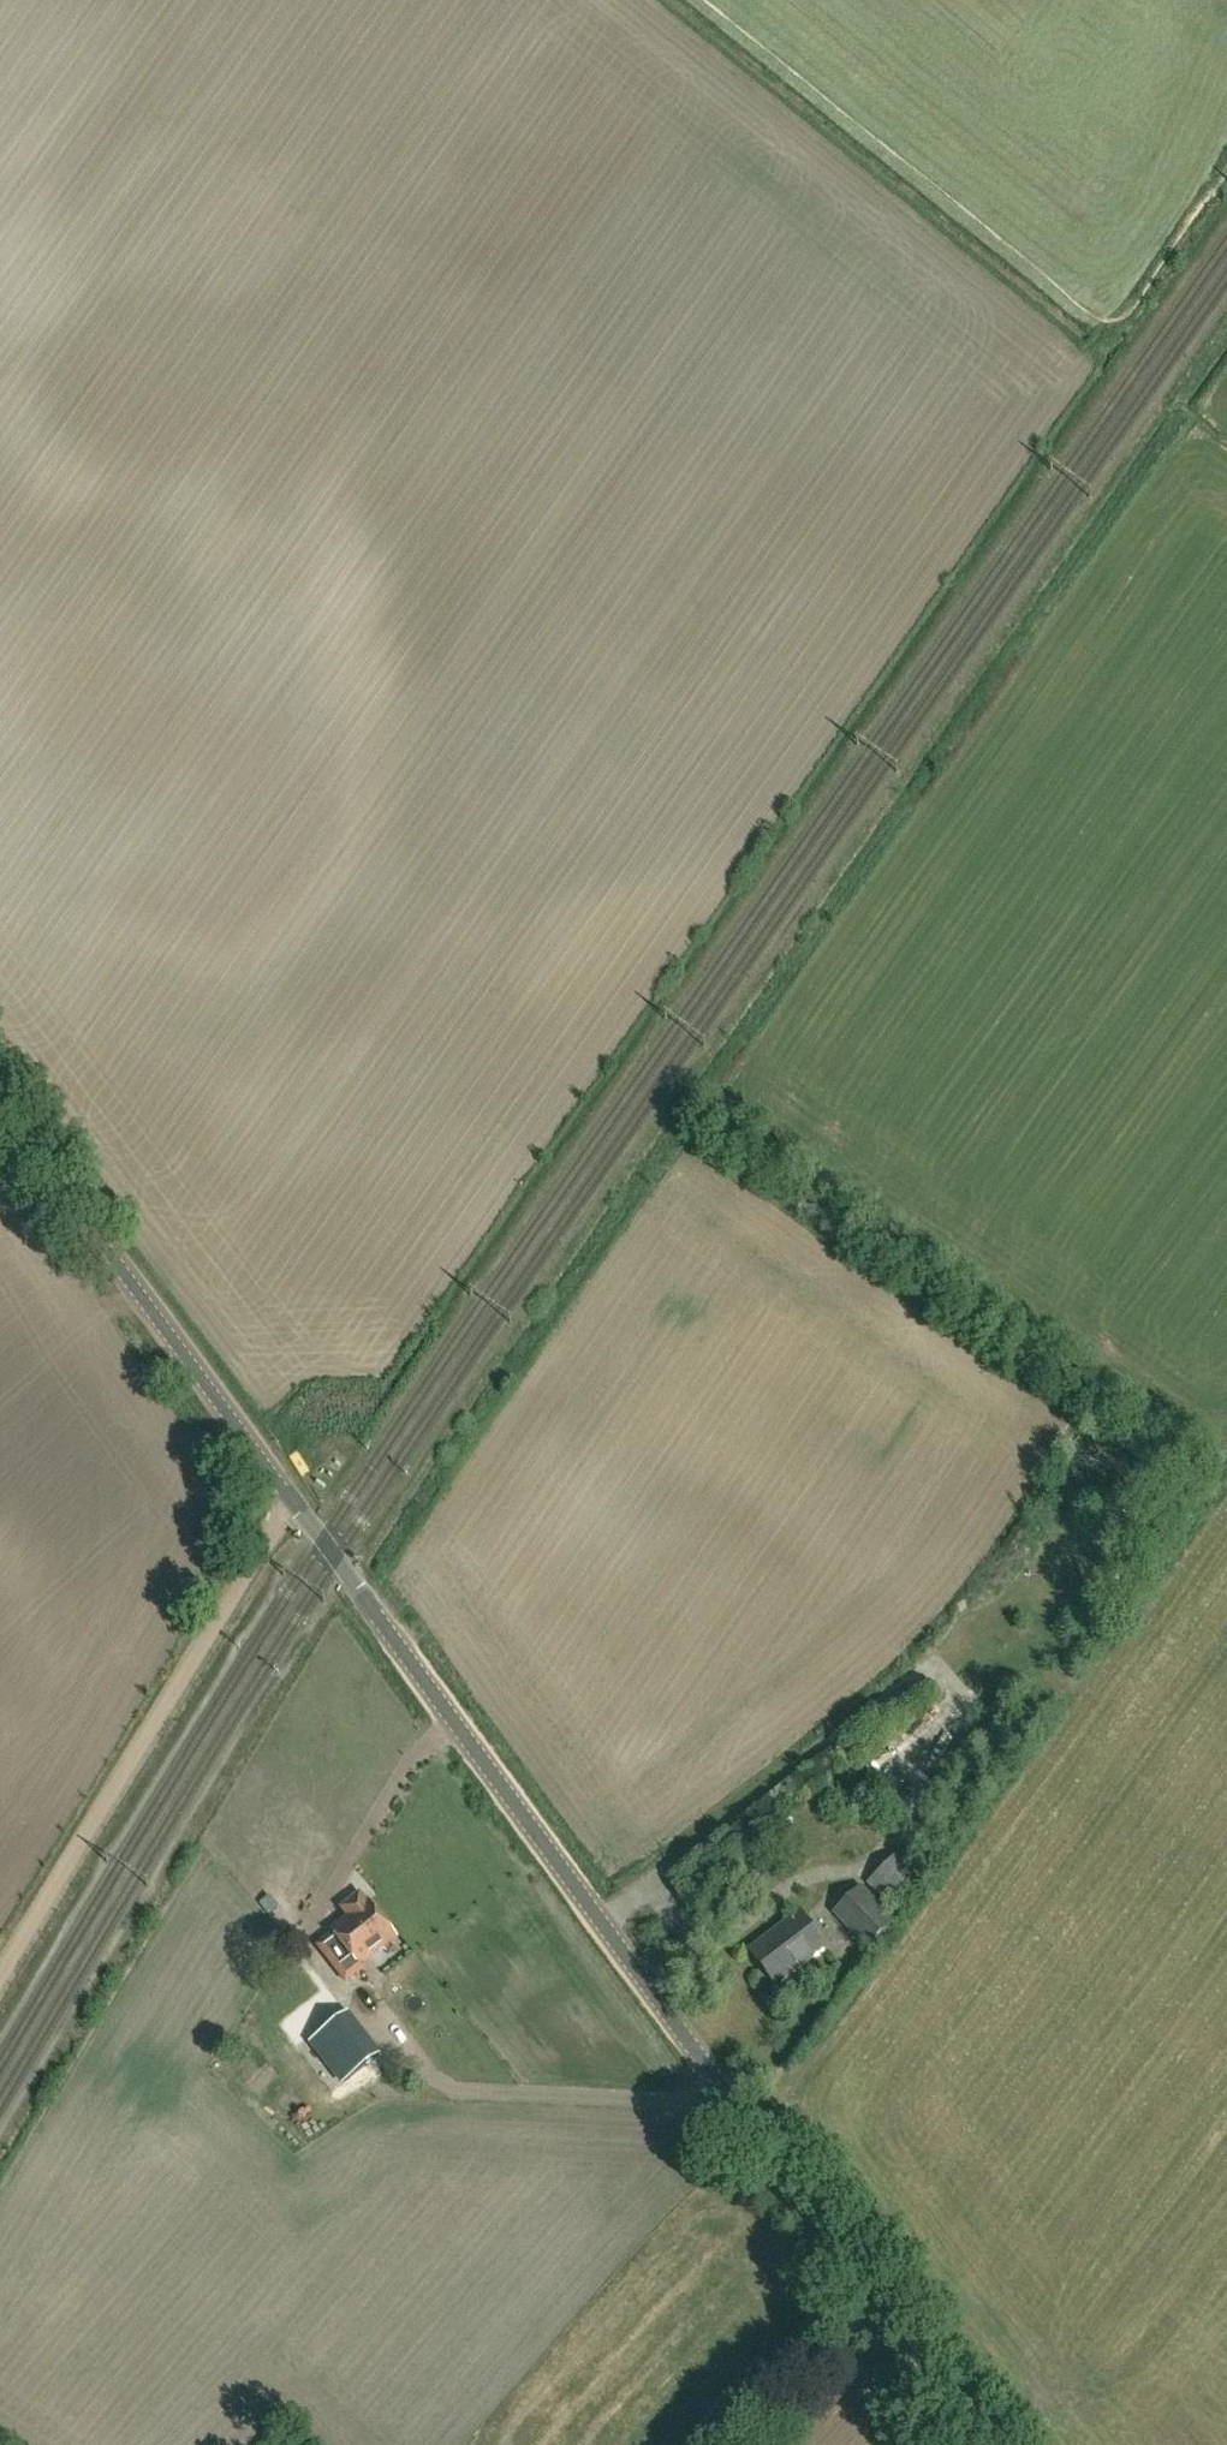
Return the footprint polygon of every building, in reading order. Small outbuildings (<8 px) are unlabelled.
[(888,1905),(929,1868),(907,1846),(868,1883),(888,1905)] [(866,1949),(895,1921),(862,1886),(833,1913),(866,1949)] [(368,1903),(362,1895),(343,1910),(349,1918),(332,1931),(334,1934),(318,1946),(347,1983),(364,1969),(361,1965),(397,1938),(369,1902),(368,1903)] [(776,1986),(827,1948),(800,1913),(750,1951),(776,1986)] [(381,2053),(350,2013),(320,2037),(351,2077),(381,2053)] [(706,2166),(715,2158),(711,2153),(701,2160),(706,2166)]
